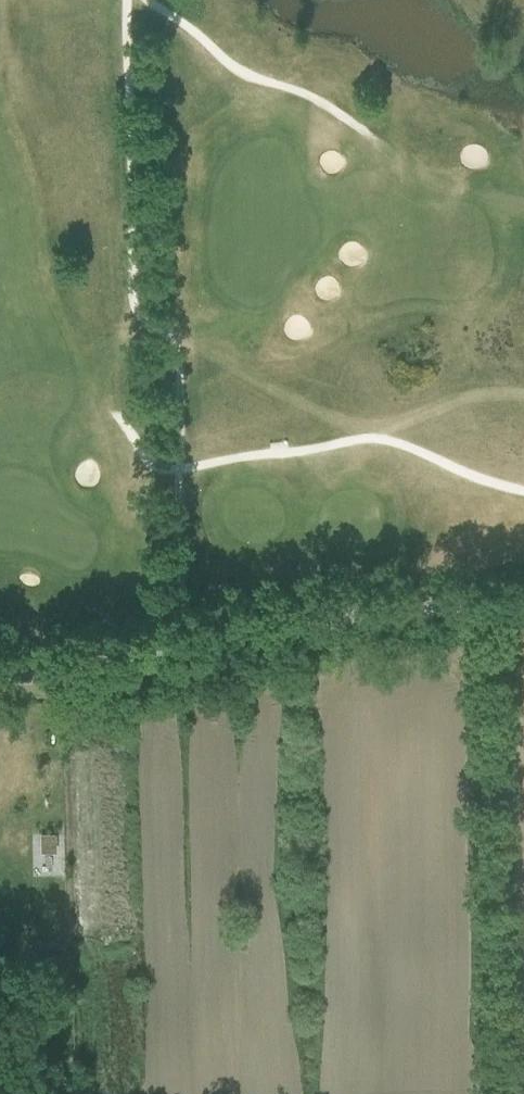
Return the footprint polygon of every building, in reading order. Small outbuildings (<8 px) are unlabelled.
[(42,831),(42,847),(56,847),(56,831),(42,831)]
